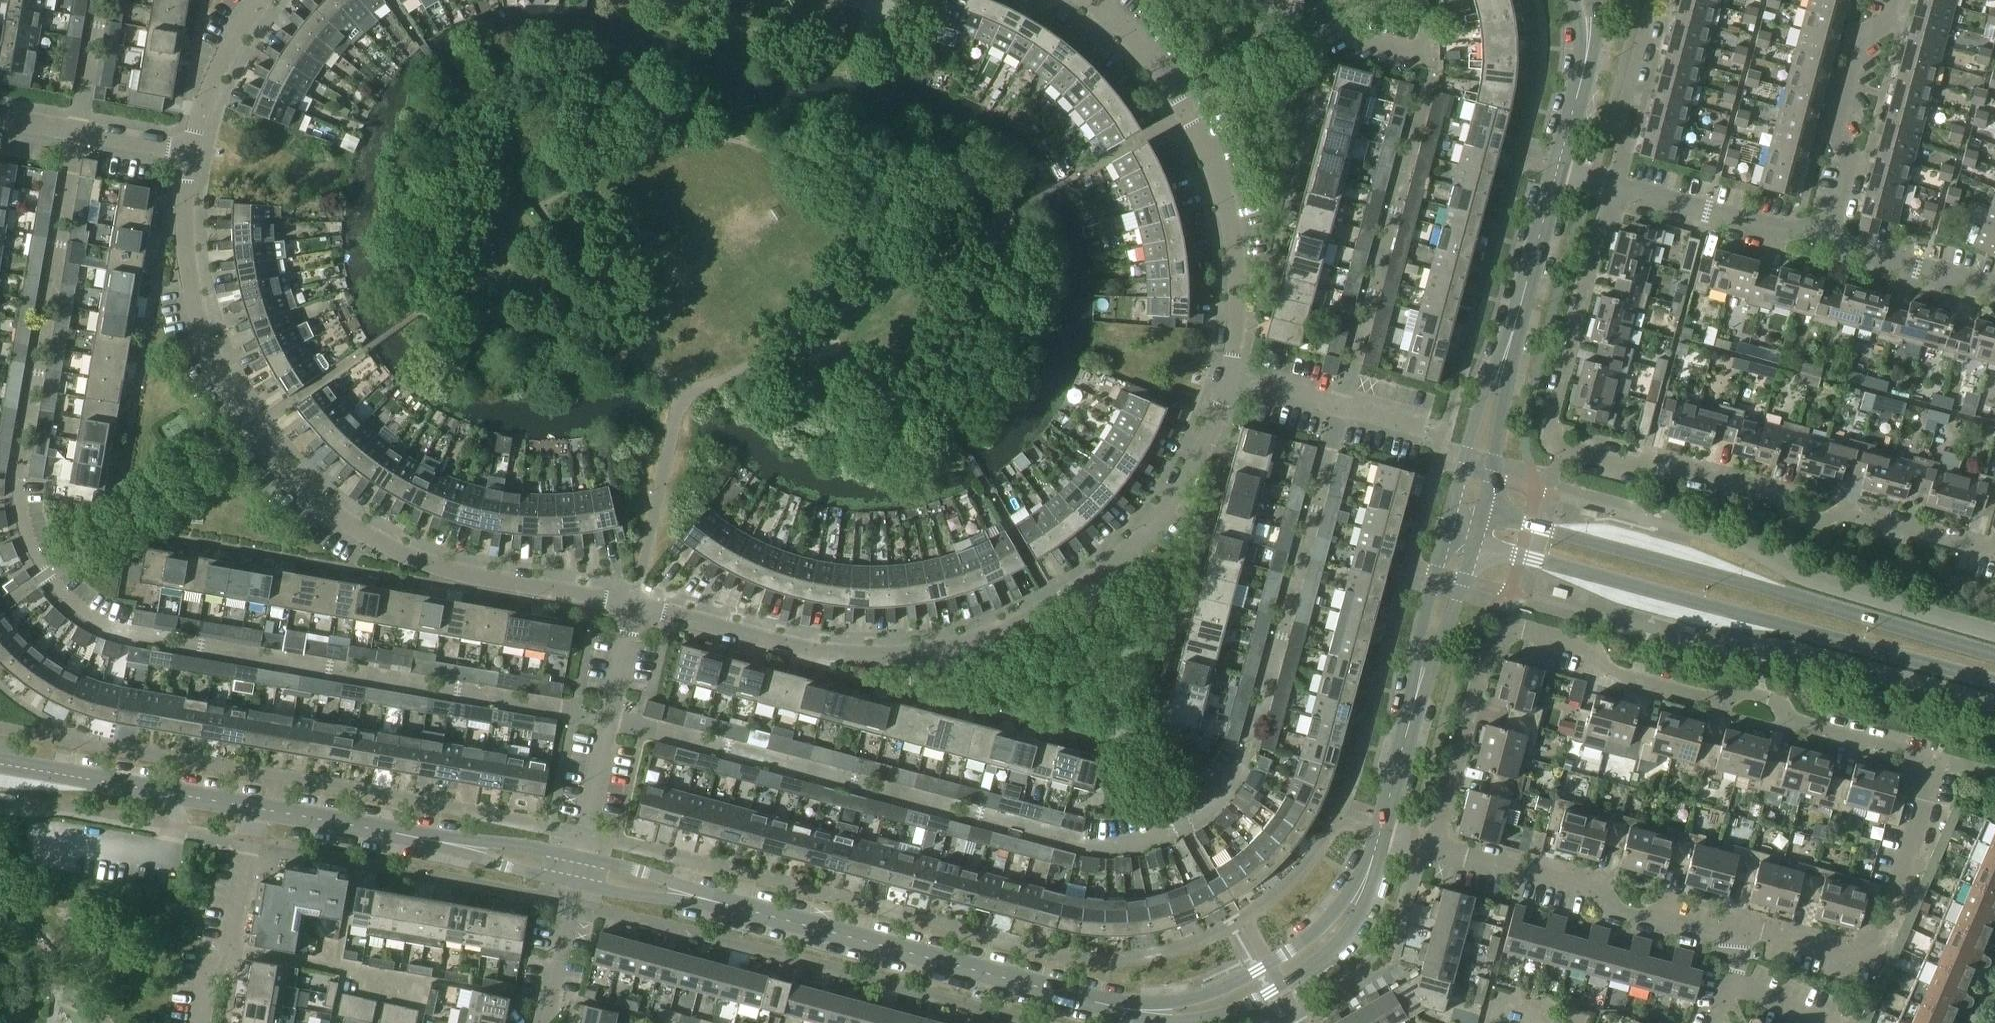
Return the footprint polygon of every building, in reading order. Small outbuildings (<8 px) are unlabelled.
[(9,3),(45,9),(46,0),(10,0),(9,3)] [(110,8),(125,11),(127,2),(117,0),(112,0),(110,8)] [(153,6),(188,12),(191,0),(154,0),(153,6)] [(303,2),(314,12),(317,9),(352,42),(353,43),(365,32),(336,0),(326,0),(320,6),(314,0),(305,0),(303,2)] [(365,32),(379,20),(373,12),(362,0),(336,0),(365,32)] [(373,12),(387,2),(385,0),(362,0),(373,12)] [(840,4),(859,8),(861,0),(841,0),(840,4)] [(938,40),(954,45),(959,31),(969,0),(948,0),(938,40)] [(975,37),(990,0),(969,0),(959,31),(975,37)] [(992,44),(1009,8),(1005,6),(995,1),(995,0),(990,0),(975,37),(992,44)] [(1008,53),(1027,17),(1023,15),(1013,10),(1018,0),(1008,0),(1005,6),(1009,8),(992,44),(1008,53)] [(1468,23),(1527,12),(1524,0),(1519,0),(1520,4),(1513,6),(1511,0),(1477,0),(1474,1),(1477,12),(1466,15),(1468,23)] [(1677,16),(1713,26),(1718,6),(1696,0),(1681,0),(1677,16)] [(1766,6),(1779,9),(1783,10),(1785,3),(1781,2),(1774,0),(1768,0),(1766,6)] [(1808,9),(1843,18),(1848,0),(1810,0),(1808,9)] [(1914,16),(1950,26),(1955,6),(1933,0),(1919,0),(1914,16)] [(1008,53),(1023,62),(1045,27),(1041,25),(1031,19),(1038,6),(1030,2),(1023,15),(1027,17),(1008,53)] [(9,3),(6,25),(41,31),(45,9),(9,3)] [(73,5),(71,14),(86,17),(88,8),(73,5)] [(153,6),(149,28),(185,34),(188,12),(153,6)] [(1747,6),(1745,13),(1757,17),(1759,9),(1747,6)] [(295,11),(289,18),(301,28),(303,24),(335,50),(341,55),(352,42),(317,9),(314,12),(306,21),(295,11)] [(1808,9),(1803,29),(1838,38),(1843,18),(1808,9)] [(1766,10),(1764,18),(1774,20),(1776,13),(1766,10)] [(1480,29),(1482,41),(1518,38),(1516,22),(1523,21),(1524,27),(1528,27),(1527,12),(1468,23),(1469,30),(1480,29)] [(1023,62),(1037,71),(1061,39),(1058,36),(1048,30),(1056,18),(1049,13),(1041,25),(1045,27),(1023,62)] [(1757,17),(1745,13),(1743,21),(1756,24),(1757,17)] [(71,14),(68,35),(83,38),(86,17),(71,14)] [(1677,16),(1672,36),(1708,45),(1713,26),(1677,16)] [(1914,16),(1909,36),(1945,45),(1950,26),(1914,16)] [(108,20),(104,42),(119,44),(123,45),(125,33),(121,32),(123,23),(108,20)] [(277,35),(288,44),(291,40),(324,64),(335,50),(303,24),(301,28),(294,37),(282,28),(277,35)] [(6,25),(2,46),(37,52),(41,31),(6,25)] [(1037,71),(1051,82),(1077,52),(1074,49),(1065,42),(1071,34),(1073,30),(1066,25),(1058,36),(1061,39),(1037,71)] [(149,28),(146,49),(181,55),(185,34),(149,28)] [(1803,29),(1797,48),(1833,58),(1838,38),(1803,29)] [(1760,30),(1758,38),(1770,41),(1772,34),(1760,30)] [(1672,36),(1667,56),(1702,65),(1708,45),(1672,36)] [(1909,36),(1904,56),(1939,65),(1945,45),(1909,36)] [(1051,82),(1064,94),(1092,65),(1089,62),(1080,55),(1090,44),(1083,38),(1074,49),(1077,52),(1051,82)] [(1471,53),(1471,61),(1530,63),(1530,47),(1526,48),(1526,54),(1518,54),(1518,38),(1482,41),(1482,53),(1471,53)] [(1770,41),(1758,38),(1756,45),(1768,49),(1770,41)] [(265,53),(277,61),(280,57),(314,78),(324,64),(291,40),(288,44),(282,53),(270,46),(265,53)] [(104,42),(103,51),(118,53),(119,44),(104,42)] [(1737,45),(1735,53),(1747,56),(1749,48),(1737,45)] [(2,46),(0,58),(0,68),(4,69),(1,83),(31,88),(37,52),(2,46)] [(1981,47),(1979,54),(1991,58),(1993,50),(1981,47)] [(65,48),(64,57),(79,59),(80,50),(65,48)] [(1797,48),(1792,68),(1828,77),(1833,58),(1797,48)] [(146,49),(142,70),(177,76),(181,55),(146,49)] [(1461,51),(1448,51),(1448,60),(1462,59),(1461,51)] [(1064,94),(1075,107),(1106,80),(1103,77),(1095,69),(1105,58),(1099,52),(1089,62),(1092,65),(1064,94)] [(1747,56),(1735,53),(1733,60),(1745,64),(1747,56)] [(1991,58),(1979,54),(1977,62),(1989,65),(1991,58)] [(1667,56),(1661,75),(1697,85),(1702,65),(1667,56)] [(1904,56),(1898,75),(1934,85),(1939,65),(1904,56)] [(79,59),(64,57),(62,65),(77,68),(79,59)] [(255,72),(268,79),(270,75),(306,94),(314,78),(280,57),(277,61),(272,71),(259,64),(255,72)] [(1482,69),(1481,81),(1516,87),(1518,71),(1525,71),(1525,78),(1529,78),(1530,63),(1471,61),(1470,68),(1482,69)] [(101,63),(94,99),(105,101),(107,87),(112,88),(116,65),(101,63)] [(1340,64),(1333,86),(1376,98),(1379,86),(1371,83),(1374,74),(1341,65),(1341,64),(1340,64)] [(1075,107),(1087,121),(1119,96),(1116,92),(1109,84),(1120,74),(1114,67),(1103,77),(1106,80),(1075,107)] [(1792,68),(1787,88),(1822,97),(1828,77),(1792,68)] [(177,76),(142,70),(138,92),(131,91),(129,105),(164,111),(166,97),(172,98),(172,99),(173,99),(177,76)] [(1750,70),(1747,77),(1760,81),(1762,73),(1750,70)] [(246,91),(259,97),(261,93),(298,110),(306,94),(270,75),(268,79),(263,89),(249,83),(246,91)] [(1661,75),(1656,95),(1692,105),(1697,85),(1661,75)] [(1898,75),(1893,95),(1929,104),(1934,85),(1898,75)] [(1760,81),(1747,77),(1745,85),(1758,88),(1760,81)] [(1465,99),(1477,102),(1511,111),(1523,114),(1526,99),(1522,98),(1520,104),(1513,102),(1516,87),(1481,81),(1478,93),(1467,91),(1465,99)] [(1087,121),(1098,135),(1131,112),(1128,109),(1122,99),(1133,90),(1128,83),(1116,92),(1119,96),(1087,121)] [(1726,85),(1724,92),(1736,95),(1738,88),(1726,85)] [(1333,86),(1328,107),(1363,116),(1370,118),(1376,98),(1333,86)] [(1787,88),(1782,107),(1817,117),(1822,97),(1787,88)] [(1976,88),(1974,95),(1986,99),(1988,91),(1976,88)] [(1436,91),(1434,100),(1448,104),(1451,95),(1436,91)] [(1736,95),(1724,92),(1722,100),(1734,103),(1736,95)] [(261,93),(259,97),(254,108),(241,103),(238,111),(252,116),(254,112),(300,130),(307,114),(298,110),(261,93)] [(1394,102),(1409,106),(1411,97),(1397,94),(1394,102)] [(1656,95),(1651,115),(1687,124),(1692,105),(1656,95)] [(1893,95),(1888,115),(1924,124),(1929,104),(1893,95)] [(1986,99),(1974,95),(1972,103),(1984,106),(1986,99)] [(1131,112),(1098,135),(1107,151),(1141,131),(1142,131),(1133,116),(1146,108),(1140,100),(1128,109),(1131,112)] [(1477,102),(1471,123),(1505,132),(1511,111),(1477,102)] [(341,104),(339,110),(351,116),(353,111),(341,104)] [(1328,107),(1322,128),(1357,137),(1363,116),(1328,107)] [(1782,107),(1776,127),(1812,137),(1817,117),(1782,107)] [(1739,109),(1737,117),(1749,120),(1751,112),(1739,109)] [(1977,109),(1975,117),(1987,120),(1989,113),(1977,109)] [(1389,123),(1403,127),(1406,118),(1391,114),(1389,123)] [(1651,115),(1646,134),(1681,144),(1687,124),(1651,115)] [(1888,115),(1883,134),(1918,144),(1924,124),(1888,115)] [(1749,120),(1737,117),(1735,124),(1747,128),(1749,120)] [(1987,120),(1975,117),(1973,125),(1986,128),(1987,120)] [(1471,123),(1465,144),(1500,153),(1505,132),(1471,123)] [(1427,124),(1425,133),(1439,137),(1442,128),(1427,124)] [(1716,124),(1714,132),(1726,135),(1728,127),(1716,124)] [(1953,124),(1951,132),(1963,135),(1966,127),(1953,124)] [(1776,127),(1771,147),(1807,156),(1812,137),(1776,127)] [(1322,128),(1317,149),(1352,158),(1357,137),(1322,128)] [(1726,135),(1714,132),(1712,139),(1724,142),(1726,135)] [(1963,135),(1951,132),(1949,139),(1961,143),(1963,135)] [(1439,137),(1425,133),(1422,141),(1437,145),(1439,137)] [(1681,144),(1646,134),(1640,155),(1676,165),(1681,144)] [(1883,134),(1877,154),(1913,164),(1918,144),(1883,134)] [(1383,144),(1398,148),(1400,139),(1386,135),(1383,144)] [(1113,162),(1122,178),(1158,160),(1160,164),(1173,157),(1169,149),(1156,156),(1148,141),(1147,141),(1147,142),(1113,162)] [(342,142),(341,146),(347,148),(354,151),(355,148),(355,147),(342,142)] [(1465,144),(1460,164),(1494,174),(1500,153),(1465,144)] [(1771,147),(1766,166),(1801,176),(1807,156),(1771,147)] [(1317,149),(1311,170),(1346,179),(1352,158),(1317,149)] [(1728,149),(1726,156),(1739,159),(1741,152),(1728,149)] [(1967,149),(1965,156),(1977,160),(1979,152),(1967,149)] [(1877,154),(1872,174),(1908,183),(1913,164),(1877,154)] [(1380,156),(1378,165),(1392,169),(1395,160),(1380,156)] [(1739,159),(1726,156),(1724,164),(1737,167),(1739,159)] [(1977,160),(1965,156),(1963,164),(1975,167),(1977,160)] [(84,157),(81,175),(96,178),(97,178),(100,160),(84,157)] [(1122,178),(1129,193),(1167,178),(1168,183),(1182,177),(1179,169),(1165,174),(1160,164),(1158,160),(1122,178)] [(14,187),(18,165),(0,162),(0,184),(14,187)] [(1943,163),(1941,171),(1953,174),(1955,167),(1943,163)] [(1460,164),(1454,185),(1489,195),(1494,174),(1460,164)] [(1717,167),(1705,164),(1703,171),(1715,175),(1717,167)] [(1416,166),(1414,174),(1428,178),(1431,170),(1416,166)] [(1801,176),(1766,166),(1760,187),(1796,197),(1801,176)] [(1311,170),(1306,190),(1340,200),(1346,179),(1311,170)] [(1941,171),(1939,179),(1945,180),(1951,182),(1953,174),(1941,171)] [(1428,178),(1414,174),(1411,183),(1426,187),(1428,178)] [(1872,174),(1867,193),(1903,203),(1908,183),(1872,174)] [(96,178),(81,175),(80,184),(95,187),(96,178)] [(1374,177),(1372,186),(1387,190),(1389,181),(1374,177)] [(1129,193),(1135,210),(1174,197),(1175,202),(1189,197),(1186,189),(1172,193),(1168,183),(1167,178),(1129,193)] [(42,182),(41,191),(56,194),(57,185),(42,182)] [(123,183),(119,205),(154,211),(158,188),(157,188),(157,189),(123,183)] [(10,208),(14,187),(0,184),(0,206),(10,208)] [(1454,185),(1449,206),(1483,215),(1489,195),(1454,185)] [(1950,186),(1948,194),(1960,197),(1962,190),(1950,186)] [(1306,190),(1300,212),(1335,221),(1340,200),(1306,190)] [(56,194),(41,191),(39,200),(54,203),(56,194)] [(1861,214),(1863,215),(1881,219),(1897,224),(1903,203),(1867,193),(1861,214)] [(1960,197),(1948,194),(1946,202),(1958,205),(1960,197)] [(1408,195),(1402,216),(1417,220),(1423,199),(1408,195)] [(92,200),(77,197),(76,206),(91,209),(92,200)] [(1135,210),(1122,214),(1127,231),(1140,227),(1180,217),(1181,221),(1195,217),(1193,209),(1178,213),(1175,202),(1174,197),(1135,210)] [(1366,207),(1381,211),(1384,202),(1369,198),(1366,207)] [(234,208),(233,220),(233,224),(274,224),(282,223),(282,206),(235,203),(235,200),(220,199),(219,207),(234,208)] [(1926,201),(1924,209),(1937,212),(1939,205),(1926,201)] [(119,205),(115,226),(150,232),(154,211),(119,205)] [(7,229),(10,208),(0,206),(0,228),(7,229)] [(1449,206),(1443,227),(1478,236),(1483,215),(1449,206)] [(1982,227),(1994,233),(1994,210),(1990,208),(1982,227)] [(1937,212),(1924,209),(1922,216),(1935,220),(1937,212)] [(1300,212),(1294,233),(1329,242),(1335,221),(1300,212)] [(1944,213),(1941,221),(1949,224),(1952,216),(1944,213)] [(1881,219),(1863,215),(1859,230),(1877,234),(1881,219)] [(1402,216),(1397,237),(1412,241),(1417,220),(1402,216)] [(1140,227),(1144,244),(1184,237),(1185,241),(1199,238),(1198,230),(1183,232),(1181,221),(1180,217),(1140,227)] [(72,228),(87,230),(89,221),(74,219),(72,228)] [(1363,219),(1361,228),(1376,232),(1378,223),(1363,219)] [(234,229),(234,240),(234,244),(275,241),(274,224),(233,224),(233,220),(219,220),(219,229),(234,229)] [(1620,230),(1614,252),(1651,262),(1657,242),(1662,244),(1666,230),(1635,222),(1632,233),(1620,230)] [(35,225),(33,234),(48,237),(50,228),(35,225)] [(115,226),(112,247),(147,253),(150,232),(115,226)] [(1443,227),(1437,248),(1472,257),(1478,236),(1443,227)] [(1939,234),(1949,237),(1951,230),(1939,227),(1937,234),(1939,234)] [(1982,227),(1974,247),(1994,256),(1994,233),(1982,227)] [(1294,233),(1289,254),(1324,263),(1329,242),(1294,233)] [(48,237),(33,234),(32,243),(47,245),(48,237)] [(1680,270),(1692,273),(1701,240),(1689,236),(1680,270)] [(1144,244),(1147,262),(1187,257),(1188,261),(1202,259),(1201,250),(1187,252),(1185,241),(1184,237),(1144,244)] [(1397,237),(1391,258),(1406,262),(1412,241),(1397,237)] [(70,240),(66,261),(81,264),(85,265),(87,252),(84,251),(85,243),(70,240)] [(235,249),(236,260),(237,265),(277,259),(287,257),(285,240),(275,241),(234,244),(234,240),(220,241),(220,250),(235,249)] [(1372,244),(1357,240),(1355,249),(1370,253),(1372,244)] [(106,258),(106,259),(106,260),(107,261),(107,262),(108,263),(109,264),(108,269),(143,275),(147,253),(112,247),(111,253),(110,253),(109,254),(108,255),(107,256),(107,257),(106,258)] [(1437,248),(1432,269),(1466,279),(1472,257),(1437,248)] [(1709,288),(1728,293),(1738,256),(1716,250),(1713,261),(1702,258),(1694,290),(1707,293),(1709,288)] [(1620,277),(1617,288),(1648,296),(1652,283),(1646,282),(1651,262),(1614,252),(1608,274),(1620,277)] [(1101,254),(1091,255),(1094,269),(1103,267),(1101,254)] [(1289,254),(1283,275),(1318,284),(1324,263),(1289,254)] [(1747,304),(1759,307),(1768,276),(1757,273),(1760,262),(1738,256),(1728,293),(1748,298),(1747,304)] [(1147,262),(1148,280),(1189,277),(1189,281),(1204,280),(1203,271),(1189,272),(1188,261),(1187,257),(1147,262)] [(1391,258),(1386,279),(1400,283),(1406,262),(1391,258)] [(237,269),(239,280),(240,285),(280,276),(277,259),(237,265),(236,260),(222,262),(223,271),(237,269)] [(81,264),(66,261),(65,270),(80,273),(81,264)] [(1350,270),(1364,274),(1367,265),(1352,261),(1350,270)] [(1774,305),(1793,310),(1803,273),(1781,267),(1778,279),(1768,276),(1759,307),(1772,311),(1774,305)] [(28,268),(26,276),(41,279),(43,270),(28,268)] [(108,269),(104,290),(139,296),(143,275),(108,269)] [(1432,269),(1426,290),(1461,299),(1466,279),(1432,269)] [(1812,321),(1824,325),(1833,293),(1822,290),(1825,279),(1803,273),(1793,310),(1813,315),(1812,321)] [(241,289),(244,300),(245,304),(291,291),(287,274),(280,276),(240,285),(239,280),(225,283),(227,292),(241,289)] [(1283,275),(1278,295),(1313,305),(1318,284),(1283,275)] [(41,279),(26,276),(25,285),(40,288),(41,279)] [(1148,280),(1149,298),(1190,297),(1190,301),(1204,301),(1204,293),(1190,292),(1189,281),(1189,277),(1148,280)] [(1386,279),(1380,300),(1395,304),(1400,283),(1386,279)] [(1344,291),(1359,295),(1361,286),(1346,282),(1344,291)] [(78,285),(63,283),(61,292),(76,294),(78,285)] [(214,286),(216,294),(227,292),(225,283),(214,286)] [(1839,322),(1858,328),(1868,290),(1846,285),(1843,296),(1833,293),(1824,325),(1837,328),(1839,322)] [(1603,295),(1597,317),(1634,327),(1639,307),(1645,309),(1648,296),(1617,288),(1614,298),(1603,295)] [(104,290),(101,311),(136,317),(139,296),(104,290)] [(1426,290),(1421,311),(1455,320),(1461,299),(1426,290)] [(1876,339),(1889,342),(1898,311),(1887,308),(1890,296),(1868,290),(1858,328),(1878,333),(1876,339)] [(246,309),(250,319),(252,324),(290,310),(297,308),(291,291),(245,304),(244,300),(230,304),(233,313),(246,309)] [(1676,293),(1674,303),(1683,305),(1686,295),(1676,293)] [(1278,295),(1272,316),(1307,325),(1313,305),(1278,295)] [(1190,297),(1149,298),(1149,316),(1188,318),(1188,322),(1203,323),(1204,314),(1189,313),(1190,301),(1190,297)] [(1395,304),(1380,300),(1375,321),(1389,325),(1395,304)] [(1904,340),(1923,345),(1933,308),(1911,302),(1908,313),(1898,311),(1889,342),(1902,345),(1904,340)] [(1341,303),(1338,312),(1353,316),(1355,307),(1341,303)] [(1683,305),(1674,303),(1671,313),(1681,315),(1683,305)] [(57,313),(72,315),(74,306),(59,304),(57,313)] [(1941,356),(1954,359),(1963,328),(1952,325),(1955,314),(1933,308),(1923,345),(1943,350),(1941,356)] [(253,328),(257,338),(259,342),(297,327),(290,310),(252,324),(250,319),(236,324),(239,333),(253,328)] [(20,311),(19,319),(34,322),(35,313),(20,311)] [(101,311),(97,333),(132,339),(136,317),(101,311)] [(1421,311),(1415,332),(1450,341),(1455,320),(1421,311)] [(1307,325),(1272,316),(1266,339),(1267,339),(1268,338),(1301,347),(1307,325)] [(1603,342),(1600,353),(1631,361),(1635,348),(1629,347),(1634,327),(1597,317),(1591,339),(1603,342)] [(34,322),(19,319),(17,328),(32,331),(34,322)] [(1988,362),(1994,337),(1994,324),(1976,319),(1973,331),(1963,328),(1954,359),(1967,363),(1969,357),(1988,362)] [(1375,321),(1369,342),(1384,346),(1389,325),(1375,321)] [(261,347),(266,357),(268,361),(304,343),(313,338),(306,323),(297,327),(259,342),(257,338),(244,344),(248,352),(261,347)] [(1333,333),(1348,337),(1350,328),(1335,324),(1333,333)] [(54,334),(69,337),(70,328),(55,325),(54,334)] [(1693,330),(1684,327),(1681,337),(1691,339),(1693,330)] [(1415,332),(1410,353),(1444,362),(1450,341),(1415,332)] [(97,333),(93,354),(128,360),(132,339),(97,333)] [(1384,346),(1369,342),(1363,363),(1378,367),(1384,346)] [(1690,345),(1680,342),(1677,352),(1687,354),(1690,345)] [(1739,344),(1737,352),(1747,354),(1749,345),(1739,342),(1739,344)] [(270,365),(276,375),(278,378),(312,358),(304,343),(268,361),(266,357),(253,364),(257,371),(270,365)] [(1330,345),(1327,354),(1342,358),(1344,348),(1330,345)] [(1749,345),(1747,354),(1757,357),(1759,347),(1749,345)] [(52,347),(50,356),(65,359),(66,350),(52,347)] [(278,378),(276,375),(263,382),(268,390),(280,382),(290,397),(291,396),(290,395),(323,373),(322,372),(329,368),(329,365),(322,354),(320,353),(312,358),(278,378)] [(1444,362),(1410,353),(1404,374),(1437,384),(1438,385),(1444,362)] [(1586,360),(1580,382),(1617,392),(1622,372),(1628,374),(1631,361),(1600,353),(1597,363),(1586,360)] [(13,354),(11,362),(26,365),(28,356),(13,354)] [(93,354),(89,376),(125,382),(128,360),(93,354)] [(1342,358),(1327,354),(1322,372),(1337,376),(1342,358)] [(1733,367),(1743,369),(1745,360),(1735,357),(1733,367)] [(1659,358),(1657,368),(1666,370),(1669,360),(1659,358)] [(1745,360),(1743,369),(1753,372),(1755,363),(1745,360)] [(26,365),(11,362),(10,371),(25,374),(26,365)] [(1804,362),(1801,372),(1811,374),(1814,365),(1804,362)] [(1814,365),(1811,374),(1821,377),(1823,368),(1814,365)] [(48,368),(46,377),(61,380),(63,371),(48,368)] [(1666,370),(1657,368),(1654,378),(1663,380),(1666,370)] [(1846,380),(1877,389),(1879,380),(1848,371),(1846,380)] [(1799,381),(1809,384),(1811,374),(1801,372),(1799,381)] [(1811,374),(1809,384),(1819,386),(1821,377),(1811,374)] [(89,376),(86,397),(121,403),(125,382),(89,376)] [(1879,380),(1877,389),(1887,391),(1889,382),(1879,380)] [(1121,389),(1114,405),(1123,410),(1160,427),(1161,423),(1166,413),(1180,418),(1183,410),(1169,404),(1167,408),(1149,401),(1152,393),(1153,392),(1127,381),(1126,385),(1123,390),(1121,389)] [(301,435),(312,426),(309,422),(340,397),(330,382),(297,405),(297,404),(296,405),(306,419),(295,428),(301,435)] [(1617,392),(1580,382),(1574,404),(1585,407),(1582,418),(1614,427),(1617,413),(1611,412),(1617,392)] [(1667,435),(1689,441),(1699,404),(1679,399),(1681,393),(1667,389),(1659,421),(1670,424),(1667,435)] [(43,399),(58,401),(59,392),(44,390),(43,399)] [(1865,392),(1861,409),(1871,411),(1875,395),(1865,392)] [(1932,404),(1942,406),(1944,397),(1934,394),(1932,404)] [(1875,395),(1871,411),(1881,414),(1885,397),(1875,395)] [(5,396),(4,405),(19,407),(20,399),(5,396)] [(86,397),(82,418),(117,424),(121,403),(86,397)] [(315,451),(325,441),(322,438),(352,410),(340,397),(309,422),(312,426),(319,435),(309,445),(315,451)] [(1944,397),(1942,406),(1952,409),(1954,399),(1944,397)] [(1965,399),(1962,412),(1974,415),(1978,402),(1965,399)] [(1646,400),(1637,431),(1649,435),(1657,403),(1646,400)] [(1714,435),(1724,438),(1733,407),(1720,404),(1718,409),(1699,404),(1689,441),(1711,447),(1714,435)] [(19,407),(4,405),(2,414),(17,416),(19,407)] [(1732,453),(1754,458),(1764,421),(1744,416),(1745,410),(1733,407),(1724,438),(1735,441),(1732,453)] [(1930,409),(1925,429),(1935,431),(1938,421),(1940,412),(1930,409)] [(330,466),(340,455),(337,452),(364,422),(352,410),(322,438),(325,441),(333,449),(323,460),(330,466)] [(1123,410),(1115,425),(1150,445),(1152,441),(1158,431),(1171,438),(1175,430),(1161,423),(1160,427),(1123,410)] [(39,420),(54,423),(55,414),(41,411),(39,420)] [(1940,412),(1938,421),(1948,424),(1950,415),(1940,412)] [(82,418),(78,440),(114,446),(117,424),(82,418)] [(1779,453),(1789,456),(1798,424),(1785,421),(1783,427),(1764,421),(1754,458),(1776,464),(1779,453)] [(346,480),(355,468),(352,466),(378,434),(364,422),(337,452),(340,455),(348,463),(339,474),(346,480)] [(1797,470),(1819,476),(1829,439),(1809,433),(1810,428),(1798,424),(1789,456),(1800,458),(1797,470)] [(1115,425),(1106,440),(1140,463),(1142,459),(1148,449),(1161,456),(1165,449),(1152,441),(1150,445),(1115,425)] [(1243,426),(1237,449),(1272,458),(1277,436),(1244,427),(1244,426),(1243,426)] [(35,441),(50,444),(52,435),(37,432),(35,441)] [(363,492),(371,481),(368,478),(392,445),(378,434),(352,466),(355,468),(364,475),(356,487),(363,492)] [(1844,470),(1854,473),(1863,442),(1850,438),(1848,444),(1829,439),(1819,476),(1841,482),(1844,470)] [(11,450),(13,441),(0,439),(0,448),(11,450)] [(78,440),(75,461),(110,467),(114,446),(78,440)] [(1106,440),(1096,455),(1128,479),(1131,476),(1137,466),(1149,474),(1154,467),(1142,459),(1140,463),(1106,440)] [(1862,487),(1884,493),(1894,456),(1874,451),(1875,445),(1863,442),(1854,473),(1865,476),(1862,487)] [(381,504),(389,492),(385,489),(406,455),(392,445),(368,478),(371,481),(381,487),(373,499),(381,504)] [(0,448),(0,457),(10,459),(11,450),(0,448)] [(1237,449),(1231,470),(1266,479),(1272,458),(1237,449)] [(33,454),(32,462),(51,466),(55,463),(56,457),(33,454)] [(399,514),(406,502),(402,499),(421,464),(406,455),(385,489),(389,492),(398,497),(392,510),(399,514)] [(419,523),(424,510),(420,508),(437,471),(441,462),(426,455),(421,464),(402,499),(406,502),(416,507),(411,520),(419,523)] [(1096,455),(1085,469),(1115,495),(1118,492),(1125,483),(1137,492),(1142,485),(1131,476),(1128,479),(1096,455)] [(1909,487),(1919,490),(1928,459),(1915,455),(1913,461),(1894,456),(1884,493),(1906,499),(1909,487)] [(1297,465),(1312,469),(1315,460),(1300,456),(1297,465)] [(1927,505),(1949,510),(1959,473),(1939,468),(1940,462),(1928,459),(1919,490),(1930,493),(1927,505)] [(110,467),(75,461),(71,483),(105,489),(105,490),(106,490),(110,467)] [(1380,463),(1374,485),(1409,494),(1415,472),(1414,471),(1413,472),(1380,463)] [(1336,466),(1334,474),(1348,478),(1351,469),(1336,466)] [(1085,469),(1073,481),(1101,510),(1105,507),(1112,498),(1124,508),(1129,501),(1118,492),(1115,495),(1085,469)] [(1231,470),(1226,490),(1260,500),(1266,479),(1231,470)] [(438,531),(444,518),(439,516),(454,478),(437,471),(420,508),(424,510),(435,514),(430,528),(438,531)] [(1959,473),(1949,510),(1971,516),(1974,505),(1985,508),(1993,476),(1980,473),(1978,479),(1959,473)] [(1348,478),(1334,474),(1331,483),(1346,487),(1348,478)] [(487,488),(478,528),(483,529),(494,531),(492,545),(500,547),(503,532),(498,532),(505,492),(507,480),(490,477),(487,488)] [(1292,486),(1307,490),(1309,481),(1294,477),(1292,486)] [(459,538),(463,524),(459,523),(470,484),(454,478),(439,516),(444,518),(454,521),(450,535),(459,538)] [(1073,481),(1060,494),(1087,524),(1090,521),(1098,513),(1109,523),(1115,517),(1105,507),(1101,510),(1073,481)] [(479,543),(483,529),(478,528),(487,488),(470,484),(459,523),(463,524),(474,527),(471,541),(479,543)] [(1374,485),(1369,506),(1403,515),(1409,494),(1374,485)] [(356,487),(350,496),(357,501),(363,492),(356,487)] [(610,487),(592,491),(599,531),(604,530),(615,528),(618,542),(627,540),(623,524),(619,525),(610,487)] [(93,504),(102,505),(104,492),(95,490),(93,504)] [(1226,490),(1220,511),(1255,521),(1260,500),(1226,490)] [(592,491),(575,493),(579,534),(584,533),(595,531),(598,546),(606,544),(604,530),(599,531),(592,491)] [(522,549),(523,534),(518,534),(522,494),(505,492),(498,532),(503,532),(514,534),(513,548),(522,549)] [(575,493),(558,495),(559,535),(563,535),(575,534),(576,548),(585,548),(584,533),(579,534),(575,493)] [(518,534),(523,534),(534,535),(534,550),(543,550),(543,535),(539,535),(540,495),(522,494),(518,534)] [(1060,494),(1046,505),(1071,537),(1075,534),(1083,527),(1093,538),(1100,532),(1090,521),(1087,524),(1060,494)] [(558,495),(540,495),(539,535),(543,535),(555,535),(555,550),(564,550),(563,535),(559,535),(558,495)] [(1286,507),(1301,510),(1303,502),(1289,498),(1286,507)] [(1046,505),(1032,515),(1055,549),(1058,546),(1068,540),(1076,551),(1083,546),(1075,534),(1071,537),(1046,505)] [(1369,506),(1363,527),(1398,536),(1403,515),(1369,506)] [(1325,507),(1322,516),(1337,520),(1339,511),(1325,507)] [(686,543),(696,550),(699,553),(722,519),(708,509),(683,539),(681,537),(670,549),(677,555),(686,543)] [(1220,511),(1215,532),(1249,541),(1255,521),(1220,511)] [(1055,549),(1032,515),(1017,525),(1036,559),(1036,560),(1051,551),(1059,563),(1066,558),(1058,546),(1055,549)] [(1337,520),(1322,516),(1320,525),(1335,529),(1337,520)] [(0,520),(0,528),(9,527),(8,518),(0,520)] [(703,555),(713,561),(716,564),(737,529),(722,519),(699,553),(696,550),(687,562),(695,567),(703,555)] [(1298,523),(1283,519),(1281,527),(1295,531),(1298,523)] [(1363,527),(1358,548),(1392,557),(1398,536),(1363,527)] [(720,566),(730,572),(734,574),(753,538),(737,529),(716,564),(713,561),(705,574),(713,578),(720,566)] [(986,530),(970,537),(990,584),(986,586),(995,608),(1003,604),(994,582),(1004,578),(1008,576),(991,539),(986,530)] [(1006,531),(991,539),(1008,576),(1004,578),(1015,599),(1023,595),(1012,574),(1027,566),(1027,565),(1026,565),(1006,531)] [(1215,532),(1209,553),(1244,562),(1249,541),(1215,532)] [(970,537),(955,543),(958,553),(971,591),(967,593),(974,615),(982,612),(975,590),(986,586),(990,584),(970,537)] [(738,576),(748,581),(752,582),(768,545),(753,538),(734,574),(730,572),(724,584),(731,589),(738,576)] [(1275,548),(1290,552),(1292,543),(1278,539),(1275,548)] [(2,554),(16,548),(13,541),(0,546),(0,549),(2,554)] [(757,584),(767,588),(771,590),(785,551),(768,545),(752,582),(748,581),(743,594),(751,597),(757,584)] [(141,582),(163,586),(169,551),(146,547),(146,548),(147,548),(141,582)] [(16,548),(2,554),(5,561),(19,556),(16,548)] [(1358,548),(1352,569),(1387,578),(1392,557),(1358,548)] [(1314,549),(1311,558),(1326,562),(1328,553),(1314,549)] [(163,586),(184,590),(191,555),(169,551),(163,586)] [(775,591),(786,595),(791,596),(802,557),(785,551),(771,590),(767,588),(762,602),(771,605),(775,591)] [(958,553),(941,558),(951,597),(947,598),(951,612),(959,610),(955,596),(967,593),(971,591),(958,553)] [(1209,553),(1203,574),(1238,583),(1244,562),(1209,553)] [(184,590),(205,594),(212,558),(191,555),(184,590)] [(795,597),(806,600),(810,601),(819,561),(802,557),(791,596),(786,595),(782,609),(791,611),(795,597)] [(205,594),(227,597),(233,562),(212,558),(205,594)] [(941,558),(924,562),(931,602),(927,602),(930,617),(939,615),(936,601),(947,598),(951,597),(941,558)] [(1311,558),(1306,579),(1320,582),(1326,562),(1311,558)] [(1272,560),(1270,569),(1284,573),(1287,564),(1272,560)] [(815,602),(826,604),(830,604),(836,564),(819,561),(810,601),(806,600),(803,614),(812,616),(815,602)] [(227,597),(248,601),(254,566),(233,562),(227,597)] [(924,562),(906,565),(911,605),(907,605),(909,620),(918,619),(916,604),(927,602),(931,602),(924,562)] [(835,605),(846,606),(851,606),(854,566),(836,564),(830,604),(826,604),(824,618),(833,619),(835,605)] [(906,565),(889,566),(891,607),(887,607),(888,622),(896,621),(896,606),(907,605),(911,605),(906,565)] [(248,601),(270,605),(276,569),(254,566),(248,601)] [(855,607),(867,607),(871,607),(871,567),(854,566),(851,606),(846,606),(845,621),(854,621),(855,607)] [(871,607),(867,607),(866,622),(875,622),(875,607),(887,607),(891,607),(889,566),(871,567),(871,607)] [(270,605),(291,608),(297,573),(276,569),(270,605)] [(1352,569),(1346,589),(1381,598),(1387,578),(1352,569)] [(27,570),(14,578),(19,585),(32,577),(27,570)] [(291,608),(313,612),(319,577),(297,573),(291,608)] [(1203,574),(1198,595),(1233,605),(1244,608),(1250,586),(1238,583),(1203,574)] [(313,612),(334,616),(340,580),(319,577),(313,612)] [(334,616),(355,619),(361,584),(340,580),(334,616)] [(1266,582),(1264,591),(1279,594),(1281,585),(1266,582)] [(355,619),(377,623),(383,588),(361,584),(355,619)] [(39,588),(26,598),(31,605),(45,595),(39,588)] [(377,623),(398,627),(404,591),(383,588),(377,623)] [(1346,589),(1341,611),(1375,620),(1381,598),(1346,589)] [(398,627),(419,631),(425,595),(404,591),(398,627)] [(1302,591),(1300,600),(1315,604),(1317,595),(1302,591)] [(419,631),(441,634),(447,599),(425,595),(419,631)] [(1198,595),(1192,616),(1227,625),(1233,605),(1198,595)] [(441,634),(462,638),(468,603),(447,599),(441,634)] [(1315,604),(1300,600),(1298,608),(1312,612),(1315,604)] [(462,638),(484,642),(490,606),(468,603),(462,638)] [(1261,603),(1258,611),(1273,615),(1275,607),(1261,603)] [(44,618),(51,623),(61,612),(55,606),(44,618)] [(484,642),(505,645),(511,610),(490,606),(484,642)] [(136,609),(134,624),(143,625),(145,611),(136,609)] [(782,609),(779,619),(788,622),(791,611),(782,609)] [(505,645),(526,649),(532,614),(511,610),(505,645)] [(1255,624),(1253,633),(1268,636),(1273,615),(1258,611),(1255,624)] [(1341,611),(1335,632),(1370,641),(1375,620),(1341,611)] [(18,629),(5,612),(0,616),(0,645),(18,629)] [(61,612),(51,623),(57,629),(67,617),(61,612)] [(156,628),(165,629),(167,614),(158,613),(156,628)] [(526,649),(547,653),(554,617),(532,614),(526,649)] [(803,614),(801,625),(809,627),(812,616),(803,614)] [(177,631),(186,633),(189,618),(180,616),(177,631)] [(1192,616),(1187,637),(1221,646),(1227,625),(1192,616)] [(554,617),(547,653),(570,657),(576,622),(577,621),(554,617)] [(201,620),(198,635),(207,637),(210,622),(201,620)] [(222,624),(219,639),(229,640),(231,625),(222,624)] [(266,624),(265,631),(274,633),(276,633),(277,626),(266,624)] [(72,639),(79,643),(86,630),(79,626),(72,639)] [(241,642),(250,644),(252,629),(243,628),(241,642)] [(9,670),(33,643),(18,629),(0,645),(0,661),(9,670)] [(86,630),(79,643),(86,647),(94,634),(86,630)] [(262,646),(271,648),(274,633),(265,631),(262,646)] [(1335,632),(1330,653),(1364,662),(1370,641),(1335,632)] [(1291,633),(1289,642),(1304,646),(1306,637),(1291,633)] [(284,650),(293,651),(295,636),(286,635),(284,650)] [(100,637),(94,652),(103,654),(111,656),(115,642),(107,640),(100,637)] [(1187,637),(1181,658),(1216,667),(1221,646),(1187,637)] [(308,639),(305,654),(314,655),(317,640),(308,639)] [(115,642),(111,656),(119,659),(123,644),(115,642)] [(329,642),(327,657),(336,659),(338,644),(329,642)] [(1304,646),(1289,642),(1287,650),(1301,654),(1304,646)] [(9,670),(28,685),(49,656),(33,643),(9,670)] [(674,679),(695,684),(704,650),(682,644),(681,646),(682,646),(674,679)] [(1247,653),(1262,657),(1264,648),(1250,644),(1247,653)] [(150,664),(152,649),(131,646),(127,666),(140,668),(141,663),(150,664)] [(372,650),(350,646),(348,661),(369,665),(372,650)] [(161,651),(152,649),(150,664),(159,666),(161,651)] [(393,653),(372,650),(369,665),(390,668),(393,653)] [(412,672),(434,676),(436,661),(437,654),(416,650),(415,657),(412,672)] [(695,684),(716,690),(725,656),(704,650),(695,684)] [(393,653),(390,668),(412,672),(415,657),(393,653)] [(1330,653),(1324,673),(1359,683),(1364,662),(1330,653)] [(184,670),(192,672),(195,657),(186,655),(184,670)] [(28,685),(49,698),(66,667),(49,656),(28,685)] [(716,690),(737,696),(746,661),(725,656),(716,690)] [(195,657),(192,672),(201,673),(204,658),(195,657)] [(1181,658),(1176,679),(1210,688),(1216,667),(1181,658)] [(1505,659),(1499,681),(1539,692),(1545,670),(1505,659)] [(436,661),(434,676),(443,677),(445,662),(436,661)] [(737,696),(758,701),(767,667),(746,661),(737,696)] [(226,678),(235,679),(238,664),(229,663),(226,678)] [(238,664),(235,679),(244,681),(243,687),(255,689),(259,668),(238,664)] [(455,680),(464,681),(466,666),(457,665),(455,680)] [(1242,674),(1256,678),(1259,669),(1244,665),(1242,674)] [(49,698),(71,709),(84,676),(66,667),(49,698)] [(758,701),(779,707),(788,673),(767,667),(758,701)] [(476,683),(485,685),(488,670),(479,668),(476,683)] [(269,685),(278,687),(280,671),(272,670),(269,685)] [(280,671),(278,687),(287,688),(289,673),(280,671)] [(497,687),(506,688),(509,673),(500,672),(497,687)] [(521,676),(519,691),(540,694),(543,675),(522,672),(521,676)] [(543,675),(540,694),(549,696),(552,681),(553,674),(544,672),(543,675)] [(779,707),(800,712),(809,678),(788,673),(779,707)] [(1324,673),(1319,694),(1353,703),(1359,683),(1324,673)] [(302,675),(298,696),(311,698),(312,692),(321,694),(323,679),(302,675)] [(1280,675),(1278,683),(1292,687),(1294,678),(1280,675)] [(71,709),(94,717),(104,683),(84,676),(71,709)] [(800,712),(821,718),(830,684),(809,678),(800,712)] [(1575,678),(1569,699),(1582,703),(1588,681),(1575,678)] [(319,701),(328,703),(332,681),(323,679),(321,694),(319,701)] [(1176,679),(1170,700),(1205,709),(1210,688),(1176,679)] [(1511,707),(1508,718),(1539,726),(1544,707),(1536,705),(1539,692),(1499,681),(1494,703),(1511,707)] [(115,722),(117,722),(123,687),(104,683),(94,717),(115,722)] [(1292,687),(1278,683),(1275,692),(1290,696),(1292,687)] [(821,718),(842,724),(851,689),(830,684),(821,718)] [(354,700),(363,701),(366,686),(357,685),(354,700)] [(366,686),(363,701),(372,703),(375,688),(366,686)] [(1239,686),(1236,695),(1251,699),(1253,690),(1239,686)] [(117,722),(139,726),(145,691),(123,687),(117,722)] [(842,724),(863,729),(872,695),(851,689),(842,724)] [(139,726),(160,730),(166,695),(145,691),(139,726)] [(397,707),(406,709),(409,694),(400,692),(397,707)] [(409,694),(406,709),(415,710),(417,695),(409,694)] [(1319,694),(1313,715),(1348,724),(1353,703),(1319,694)] [(1576,725),(1573,736),(1572,739),(1584,742),(1583,745),(1605,751),(1619,700),(1597,694),(1592,711),(1580,708),(1576,725)] [(160,730),(181,733),(187,698),(166,695),(160,730)] [(863,729),(884,735),(893,701),(872,695),(863,729)] [(181,733),(203,737),(209,702),(187,698),(181,733)] [(440,715),(449,716),(451,701),(443,700),(440,715)] [(644,715),(663,720),(667,706),(667,705),(648,700),(644,715)] [(1205,709),(1170,700),(1164,721),(1199,730),(1205,709)] [(1619,700),(1605,751),(1637,760),(1646,726),(1636,723),(1640,706),(1619,700)] [(460,703),(451,701),(449,716),(458,718),(460,703)] [(884,735),(905,741),(914,706),(893,701),(884,735)] [(203,737),(224,741),(230,706),(209,702),(203,737)] [(224,741),(245,745),(251,709),(230,706),(224,741)] [(667,706),(663,720),(672,723),(676,708),(667,706)] [(905,741),(926,746),(935,712),(914,706),(905,741)] [(485,707),(483,722),(491,723),(494,709),(485,707)] [(1233,707),(1231,716),(1245,720),(1248,711),(1233,707)] [(245,745),(267,748),(273,713),(251,709),(245,745)] [(503,710),(494,709),(491,723),(500,725),(503,710)] [(688,711),(684,726),(693,728),(697,714),(688,711)] [(1659,753),(1673,757),(1683,717),(1661,711),(1657,728),(1646,726),(1637,760),(1635,769),(1647,772),(1655,767),(1659,753)] [(926,746),(947,752),(956,717),(935,712),(926,746)] [(267,748),(288,752),(294,717),(273,713),(267,748)] [(525,729),(534,731),(537,716),(528,714),(525,729)] [(1313,715),(1307,736),(1342,745),(1348,724),(1313,715)] [(537,716),(534,731),(533,738),(555,742),(559,720),(537,716)] [(1269,716),(1267,725),(1281,729),(1283,720),(1269,716)] [(288,752),(310,756),(316,721),(294,717),(288,752)] [(706,731),(714,734),(718,719),(709,717),(706,731)] [(726,737),(747,743),(751,728),(753,723),(731,717),(726,737)] [(947,752),(968,758),(977,723),(956,717),(947,752)] [(1684,769),(1703,774),(1711,743),(1701,740),(1705,723),(1683,717),(1673,757),(1686,761),(1684,769)] [(1488,724),(1482,746),(1522,757),(1526,743),(1534,745),(1539,726),(1508,718),(1505,729),(1488,724)] [(310,756),(331,759),(337,724),(316,721),(310,756)] [(1573,736),(1576,725),(1562,721),(1559,732),(1573,736)] [(968,758),(989,763),(998,729),(977,723),(968,758)] [(331,759),(352,763),(358,728),(337,724),(331,759)] [(1281,729),(1267,725),(1264,734),(1279,738),(1281,729)] [(352,763),(374,767),(380,732),(358,728),(352,763)] [(751,728),(747,743),(756,745),(760,730),(751,728)] [(1225,737),(1240,741),(1242,732),(1227,728),(1225,737)] [(999,766),(1010,769),(1019,734),(998,729),(989,763),(987,771),(997,773),(999,766)] [(1724,771),(1738,774),(1748,734),(1726,729),(1722,746),(1711,743),(1703,774),(1722,779),(1724,771)] [(422,739),(417,774),(438,778),(444,743),(445,735),(424,731),(422,739)] [(374,767),(395,771),(401,735),(380,732),(374,767)] [(772,734),(768,748),(789,754),(793,739),(772,734)] [(1010,769),(1030,774),(1040,740),(1019,734),(1010,769)] [(1749,786),(1768,791),(1776,760),(1766,757),(1770,740),(1748,734),(1738,774),(1751,778),(1749,786)] [(395,771),(417,774),(422,739),(401,735),(395,771)] [(1307,736),(1302,757),(1336,766),(1342,745),(1307,736)] [(793,739),(789,754),(798,756),(801,742),(793,739)] [(1030,774),(1051,780),(1060,745),(1040,740),(1030,774)] [(438,778),(459,782),(465,746),(444,743),(438,778)] [(510,744),(508,754),(502,789),(523,793),(529,758),(531,748),(510,744)] [(666,759),(675,762),(679,747),(670,745),(666,759)] [(810,759),(819,762),(823,747),(814,745),(810,759)] [(1051,780),(1072,785),(1081,751),(1060,745),(1051,780)] [(459,782),(481,785),(487,750),(465,746),(459,782)] [(1482,746),(1476,768),(1493,772),(1491,783),(1522,791),(1528,793),(1532,778),(1526,776),(1527,772),(1519,770),(1522,757),(1482,746)] [(1789,788),(1803,792),(1813,752),(1791,746),(1787,763),(1776,760),(1768,791),(1787,796),(1789,788)] [(679,747),(675,762),(684,764),(687,749),(679,747)] [(481,785),(502,789),(508,754),(487,750),(481,785)] [(1081,751),(1072,785),(1094,791),(1099,771),(1108,773),(1113,753),(1105,750),(1103,757),(1081,751)] [(835,751),(832,765),(840,767),(844,753),(835,751)] [(1814,804),(1833,809),(1841,777),(1830,775),(1835,757),(1813,752),(1803,792),(1816,795),(1814,804)] [(1259,754),(1256,762),(1270,767),(1273,759),(1259,754)] [(708,770),(717,773),(721,758),(712,756),(708,770)] [(852,771),(861,773),(865,758),(856,756),(852,771)] [(1302,757),(1295,777),(1329,790),(1336,766),(1302,757)] [(1568,757),(1565,767),(1572,768),(1575,759),(1568,757)] [(529,758),(523,793),(546,797),(546,795),(551,761),(529,758)] [(721,758),(717,773),(725,775),(729,760),(721,758)] [(886,764),(877,762),(873,776),(882,778),(886,764)] [(1270,767),(1256,762),(1253,769),(1267,775),(1270,767)] [(1841,777),(1833,809),(1865,817),(1867,809),(1878,769),(1856,763),(1852,780),(1841,777)] [(750,782),(758,784),(762,769),(754,767),(750,782)] [(898,767),(894,782),(903,784),(906,769),(898,767)] [(762,769),(758,784),(767,786),(771,772),(762,769)] [(1878,769),(1867,809),(1881,812),(1879,821),(1899,826),(1907,795),(1895,792),(1900,775),(1878,769)] [(927,775),(919,773),(915,787),(923,790),(927,775)] [(1295,777),(1287,795),(1318,812),(1329,790),(1295,777)] [(792,793),(800,795),(804,780),(796,778),(792,793)] [(949,781),(940,778),(936,793),(945,795),(949,781)] [(804,780),(800,795),(809,797),(813,783),(804,780)] [(636,816),(659,822),(668,788),(646,782),(637,815),(636,815),(636,816)] [(1246,782),(1241,789),(1254,798),(1259,791),(1246,782)] [(1517,810),(1522,791),(1491,783),(1488,793),(1471,789),(1465,811),(1505,822),(1517,825),(1521,811),(1517,810)] [(961,784),(957,799),(966,801),(970,786),(961,784)] [(659,822),(679,828),(689,793),(668,788),(659,822)] [(834,804),(842,806),(846,792),(838,789),(834,804)] [(1254,798),(1241,789),(1237,796),(1249,805),(1254,798)] [(978,804),(987,807),(991,792),(982,790),(978,804)] [(846,792),(842,806),(851,809),(855,794),(846,792)] [(679,828),(700,834),(710,799),(689,793),(679,828)] [(999,810),(1007,812),(1012,797),(1002,795),(999,810)] [(1287,795),(1276,813),(1306,833),(1318,812),(1287,795)] [(1551,813),(1555,801),(1539,796),(1536,809),(1551,813)] [(1555,849),(1578,855),(1590,806),(1557,797),(1548,828),(1560,831),(1555,849)] [(700,834),(721,839),(730,805),(710,799),(700,834)] [(1019,815),(1028,817),(1032,803),(1023,800),(1019,815)] [(875,815),(884,818),(888,803),(879,801),(875,815)] [(888,803),(884,818),(893,820),(897,805),(888,803)] [(721,839),(742,845),(751,810),(730,805),(721,839)] [(1954,805),(1949,815),(1958,819),(1963,809),(1954,805)] [(1044,806),(1040,821),(1049,823),(1053,808),(1044,806)] [(1613,846),(1614,846),(1623,815),(1590,806),(1578,855),(1599,860),(1605,838),(1614,841),(1613,846)] [(1227,807),(1221,813),(1231,824),(1238,818),(1227,807)] [(742,845),(763,850),(772,816),(751,810),(742,845)] [(1061,826),(1070,829),(1074,814),(1065,811),(1061,826)] [(1505,822),(1465,811),(1459,833),(1499,843),(1505,822)] [(917,826),(926,829),(930,814),(921,812),(917,826)] [(1231,824),(1221,813),(1215,819),(1225,830),(1231,824)] [(1276,813),(1264,829),(1291,852),(1306,833),(1276,813)] [(930,814),(926,829),(935,831),(939,816),(930,814)] [(1620,866),(1642,872),(1653,832),(1639,828),(1642,820),(1623,815),(1614,846),(1615,846),(1617,842),(1626,844),(1620,866)] [(1949,815),(1945,825),(1954,829),(1958,819),(1949,815)] [(763,850),(784,856),(793,821),(772,816),(763,850)] [(1535,829),(1546,832),(1549,820),(1538,817),(1535,829)] [(1977,839),(1994,847),(1994,822),(1986,818),(1977,839)] [(784,856),(805,862),(814,827),(793,821),(784,856)] [(838,821),(835,833),(826,867),(847,873),(856,838),(859,827),(838,821)] [(959,838),(968,840),(972,825),(963,823),(959,838)] [(972,825),(968,840),(976,842),(980,828),(972,825)] [(1945,825),(1941,835),(1950,839),(1954,829),(1945,825)] [(805,862),(826,867),(835,833),(814,827),(805,862)] [(1678,863),(1679,863),(1688,832),(1669,827),(1666,835),(1653,832),(1642,872),(1664,878),(1670,856),(1680,858),(1678,863)] [(1195,832),(1203,845),(1210,841),(1203,828),(1195,832)] [(1264,829),(1250,844),(1274,870),(1291,852),(1264,829)] [(1529,851),(1541,855),(1547,833),(1534,829),(1529,851)] [(1685,883),(1707,889),(1718,849),(1704,845),(1707,837),(1688,832),(1679,863),(1681,864),(1682,859),(1691,861),(1685,883)] [(1014,837),(1005,834),(1001,849),(1000,855),(1008,857),(1010,851),(1014,837)] [(1941,835),(1936,845),(1945,849),(1950,839),(1941,835)] [(868,878),(889,884),(898,849),(900,842),(879,836),(877,844),(868,878)] [(1861,836),(1858,846),(1873,850),(1876,840),(1861,836)] [(1014,837),(1010,851),(1018,854),(1022,839),(1014,837)] [(847,873),(868,878),(877,844),(856,838),(847,873)] [(1191,852),(1183,839),(1176,843),(1184,856),(1191,852)] [(1960,879),(1994,894),(1994,847),(1977,839),(1960,879)] [(1250,844),(1234,857),(1255,886),(1274,870),(1250,844)] [(1743,880),(1744,881),(1753,849),(1733,844),(1731,853),(1718,849),(1707,889),(1729,895),(1735,873),(1745,876),(1743,880)] [(1955,844),(1952,851),(1960,855),(1963,847),(1955,844)] [(1043,860),(1052,862),(1055,848),(1047,845),(1043,860)] [(1936,845),(1932,855),(1941,859),(1945,849),(1936,845)] [(1055,848),(1052,862),(1060,865),(1064,850),(1055,848)] [(898,849),(889,884),(910,889),(919,855),(898,849)] [(1162,849),(1154,852),(1159,866),(1167,864),(1162,849)] [(1750,900),(1772,906),(1783,866),(1769,863),(1771,854),(1753,849),(1744,881),(1745,881),(1746,876),(1756,879),(1750,900)] [(1868,850),(1866,858),(1874,860),(1876,852),(1868,850)] [(1159,866),(1154,852),(1146,854),(1151,869),(1159,866)] [(910,889),(931,895),(940,861),(919,855),(910,889)] [(1082,870),(1090,872),(1092,857),(1084,855),(1082,870)] [(1932,855),(1928,865),(1937,869),(1941,859),(1932,855)] [(1092,857),(1090,872),(1098,873),(1101,858),(1092,857)] [(1132,857),(1123,858),(1125,873),(1133,872),(1132,857)] [(1216,879),(1215,879),(1228,903),(1230,902),(1255,886),(1234,857),(1216,869),(1221,876),(1216,879)] [(1125,873),(1123,858),(1115,858),(1116,873),(1125,873)] [(931,895),(952,901),(961,866),(940,861),(931,895)] [(1808,897),(1809,898),(1817,866),(1798,861),(1796,870),(1783,866),(1772,906),(1794,912),(1800,890),(1809,893),(1808,897)] [(261,881),(258,902),(256,913),(252,932),(250,944),(297,952),(300,930),(300,929),(301,921),(307,922),(307,918),(314,928),(319,925),(320,915),(343,919),(351,873),(307,865),(288,862),(287,872),(285,881),(286,882),(286,881),(288,884),(281,888),(279,885),(280,885),(279,884),(271,883),(261,881)] [(1928,865),(1924,875),(1933,879),(1937,869),(1928,865)] [(952,901),(973,906),(982,872),(961,866),(952,901)] [(1815,918),(1837,924),(1850,875),(1817,866),(1809,898),(1810,898),(1811,893),(1821,896),(1815,918)] [(973,906),(994,912),(1003,877),(982,872),(973,906)] [(1205,875),(1186,885),(1200,918),(1223,906),(1228,903),(1215,879),(1209,883),(1205,875)] [(1850,875),(1837,924),(1859,929),(1863,912),(1875,915),(1883,884),(1850,875)] [(1924,875),(1919,885),(1928,889),(1933,879),(1924,875)] [(994,912),(1014,917),(1024,883),(1003,877),(994,912)] [(1942,919),(1988,938),(1994,921),(1994,894),(1960,879),(1942,919)] [(1014,917),(1035,923),(1045,888),(1024,883),(1014,917)] [(350,923),(370,927),(376,889),(356,885),(350,923)] [(1186,885),(1167,892),(1177,926),(1200,918),(1186,885)] [(1919,885),(1915,895),(1924,899),(1928,889),(1919,885)] [(1035,923),(1057,929),(1066,894),(1045,888),(1035,923)] [(1435,899),(1432,908),(1470,918),(1476,896),(1445,888),(1441,901),(1435,899)] [(369,935),(387,938),(395,892),(376,889),(370,927),(369,935)] [(387,938),(406,941),(414,895),(395,892),(387,938)] [(1167,892),(1147,897),(1154,932),(1177,926),(1167,892)] [(1057,929),(1081,934),(1086,898),(1066,894),(1057,929)] [(406,941),(425,945),(433,899),(414,895),(406,941)] [(1915,895),(1911,905),(1920,909),(1924,899),(1915,895)] [(1147,897),(1127,900),(1129,935),(1154,932),(1147,897)] [(1081,934),(1105,936),(1106,900),(1086,898),(1081,934)] [(444,948),(446,940),(452,902),(433,899),(425,945),(444,948)] [(1106,900),(1105,936),(1129,935),(1127,900),(1106,900)] [(446,940),(465,943),(471,905),(452,902),(446,940)] [(1510,905),(1501,903),(1498,914),(1507,917),(1510,905)] [(1504,950),(1526,956),(1534,925),(1522,922),(1527,907),(1516,904),(1504,950)] [(465,943),(483,946),(490,908),(471,905),(465,943)] [(1911,905),(1906,915),(1915,919),(1920,909),(1911,905)] [(482,954),(501,958),(509,912),(490,908),(483,946),(482,954)] [(1436,919),(1433,931),(1464,939),(1470,918),(1432,908),(1430,917),(1436,919)] [(509,912),(501,958),(521,961),(529,915),(509,912)] [(1526,956),(1547,962),(1559,916),(1550,913),(1546,928),(1534,925),(1526,956)] [(1906,915),(1902,925),(1911,929),(1915,919),(1906,915)] [(1547,962),(1568,968),(1576,936),(1564,933),(1568,918),(1559,916),(1547,962)] [(1942,919),(1925,958),(1970,978),(1988,938),(1942,919)] [(1568,968),(1589,973),(1602,927),(1593,925),(1588,940),(1576,936),(1568,968)] [(1902,925),(1898,935),(1907,939),(1911,929),(1902,925)] [(1589,973),(1610,979),(1619,948),(1607,945),(1611,930),(1602,927),(1589,973)] [(593,962),(615,968),(625,931),(616,928),(614,935),(602,931),(593,962)] [(615,968),(636,974),(644,943),(633,940),(635,933),(625,931),(615,968)] [(1424,941),(1421,950),(1459,960),(1464,939),(1433,931),(1430,943),(1424,941)] [(1493,935),(1490,946),(1498,948),(1501,937),(1493,935)] [(1898,935),(1893,945),(1902,949),(1907,939),(1898,935)] [(1610,979),(1631,985),(1643,938),(1634,936),(1630,951),(1619,948),(1610,979)] [(1631,985),(1652,990),(1660,959),(1649,956),(1653,941),(1643,938),(1631,985)] [(636,974),(657,980),(667,942),(658,939),(656,946),(644,943),(636,974)] [(657,980),(678,985),(686,954),(675,951),(676,944),(667,942),(657,980)] [(1893,945),(1889,955),(1898,959),(1902,949),(1893,945)] [(1498,948),(1490,946),(1487,957),(1495,959),(1498,948)] [(1652,990),(1673,996),(1685,949),(1676,947),(1672,962),(1660,959),(1652,990)] [(346,949),(344,958),(358,960),(359,952),(346,949)] [(1685,949),(1673,996),(1695,1002),(1703,970),(1690,967),(1694,952),(1685,949)] [(678,985),(699,991),(709,953),(700,950),(698,957),(686,954),(678,985)] [(1425,961),(1422,972),(1453,981),(1459,960),(1421,950),(1419,959),(1425,961)] [(699,991),(720,996),(728,965),(716,962),(718,955),(709,953),(699,991)] [(1889,955),(1885,965),(1894,968),(1898,959),(1889,955)] [(370,965),(382,968),(384,959),(371,957),(370,965)] [(1925,958),(1908,998),(1953,1018),(1970,978),(1925,958)] [(384,959),(382,968),(395,970),(396,961),(384,959)] [(254,960),(250,979),(296,987),(299,968),(254,960)] [(720,996),(741,1002),(751,964),(741,961),(740,968),(728,965),(720,996)] [(408,972),(420,974),(422,965),(409,963),(408,972)] [(741,1002),(761,1007),(770,976),(759,973),(761,967),(751,964),(741,1002)] [(422,965),(420,974),(433,976),(434,968),(422,965)] [(1881,974),(1890,978),(1894,968),(1885,965),(1881,974)] [(446,979),(458,981),(460,972),(447,970),(446,979)] [(460,972),(458,981),(470,983),(472,974),(460,972)] [(1422,972),(1410,979),(1426,1007),(1445,1012),(1453,981),(1422,972)] [(1881,974),(1876,984),(1885,988),(1890,978),(1881,974)] [(776,1011),(782,1013),(791,982),(784,980),(770,976),(761,1007),(776,1011)] [(483,986),(496,989),(497,980),(485,977),(483,986)] [(1482,977),(1479,987),(1487,990),(1490,979),(1482,977)] [(250,979),(247,998),(297,1007),(300,988),(296,987),(250,979)] [(782,1013),(804,1019),(814,981),(805,979),(803,985),(791,982),(782,1013)] [(1410,979),(1392,990),(1408,1018),(1426,1007),(1410,979)] [(497,980),(496,989),(508,991),(510,982),(497,980)] [(331,981),(328,993),(337,995),(339,983),(331,981)] [(821,1022),(825,1022),(833,993),(822,990),(823,983),(814,981),(804,1019),(821,1022)] [(1876,984),(1872,995),(1881,998),(1885,988),(1876,984)] [(1487,990),(1479,987),(1475,1002),(1483,1004),(1487,990)] [(431,988),(429,1000),(437,1002),(440,990),(431,988)] [(598,991),(587,988),(585,996),(596,999),(598,991)] [(474,990),(469,1009),(507,1018),(511,998),(474,990)] [(856,992),(847,990),(845,996),(833,993),(825,1022),(848,1022),(856,992)] [(1369,995),(1386,1022),(1399,1022),(1408,1018),(1392,990),(1381,996),(1378,990),(1369,995)] [(875,1004),(863,1001),(865,995),(856,992),(848,1022),(870,1022),(875,1004)] [(337,995),(328,993),(326,1005),(334,1007),(337,995)] [(338,1015),(346,1017),(350,1018),(355,995),(343,993),(338,1015)] [(350,1018),(358,1019),(362,1020),(367,998),(355,995),(350,1018)] [(1354,1012),(1360,1022),(1386,1022),(1369,995),(1361,1000),(1365,1006),(1354,1012)] [(1872,995),(1867,1005),(1876,1009),(1881,998),(1872,995)] [(616,1005),(627,1008),(630,999),(619,996),(616,1005)] [(244,1017),(276,1022),(294,1022),(297,1007),(247,998),(244,1017)] [(367,998),(362,1020),(371,1022),(374,1022),(378,1000),(367,998)] [(1908,998),(1897,1022),(1951,1022),(1953,1018),(1908,998)] [(630,999),(627,1008),(638,1011),(641,1002),(630,999)] [(437,1002),(429,1000),(426,1013),(435,1015),(437,1002)] [(898,1003),(889,1001),(887,1007),(875,1004),(870,1022),(893,1022),(898,1003)] [(397,1004),(385,1002),(380,1022),(393,1022),(397,1004)] [(583,1022),(616,1022),(619,1012),(581,1003),(579,1014),(585,1015),(583,1022)] [(917,1015),(905,1012),(907,1006),(898,1003),(893,1022),(915,1022),(917,1015)] [(409,1007),(397,1004),(393,1022),(405,1022),(409,1007)] [(1867,1005),(1863,1015),(1872,1019),(1876,1009),(1867,1005)] [(405,1022),(418,1022),(420,1010),(409,1007),(405,1022)] [(658,1016),(669,1019),(672,1010),(660,1007),(658,1016)] [(458,1022),(506,1022),(507,1018),(469,1009),(462,1008),(458,1022)] [(672,1010),(669,1019),(680,1022),(682,1013),(672,1010)] [(941,1015),(931,1012),(930,1019),(917,1015),(915,1022),(938,1022),(941,1015)] [(1331,1017),(1335,1022),(1360,1022),(1354,1012),(1343,1018),(1339,1012),(1331,1017)] [(950,1017),(941,1015),(938,1022),(948,1022),(950,1017)] [(1860,1022),(1870,1022),(1872,1019),(1863,1015),(1860,1022)]
